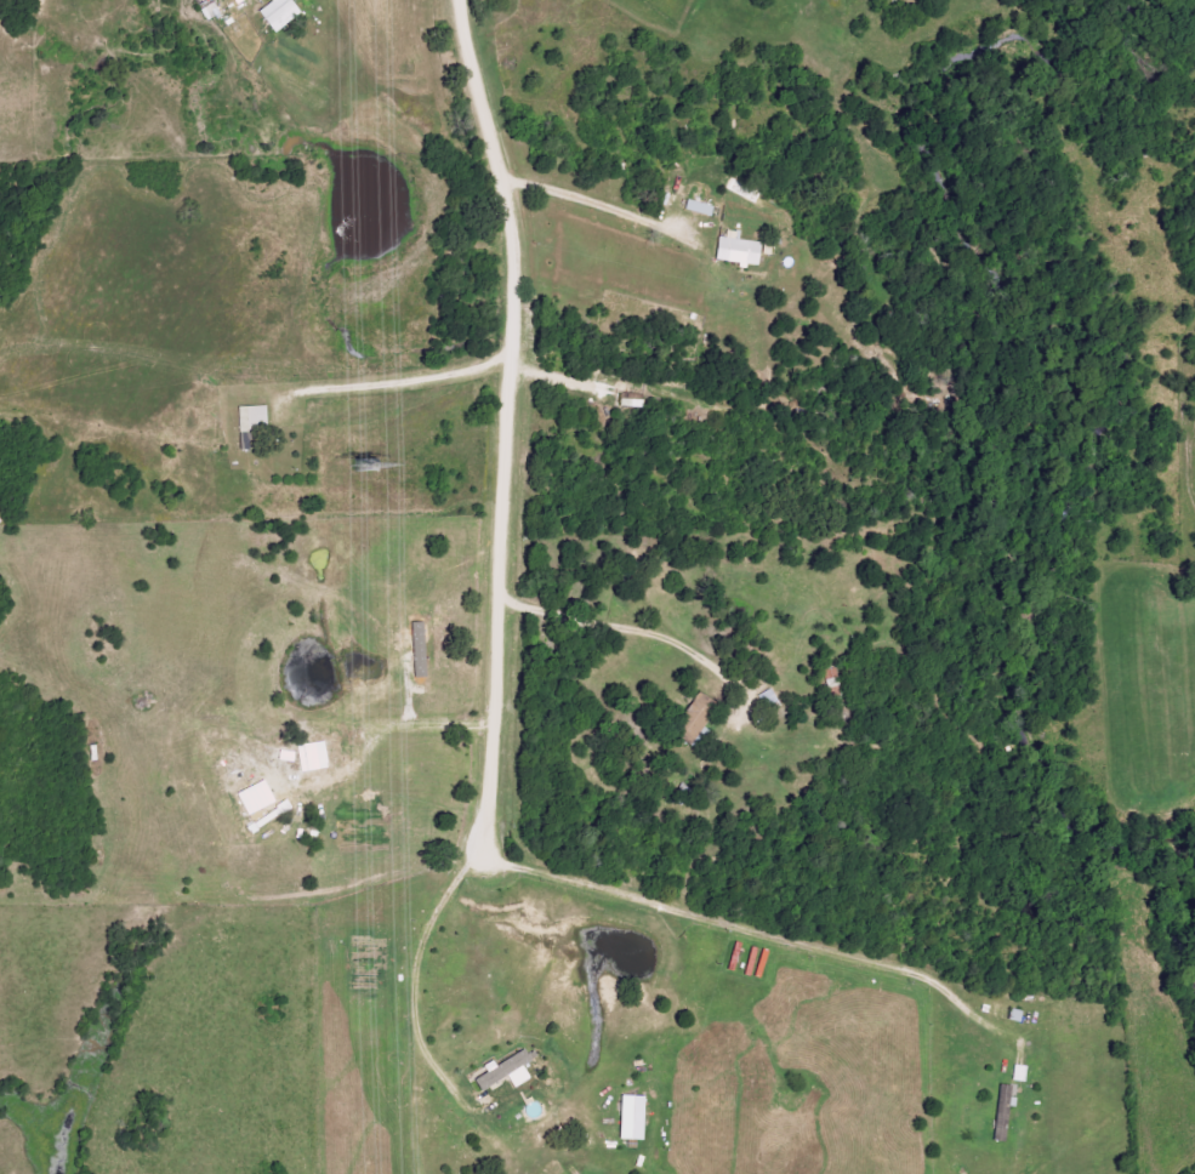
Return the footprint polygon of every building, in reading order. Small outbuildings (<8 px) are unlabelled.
[(290,0),(271,0),(272,1),(258,12),(274,33),(300,13),(290,0)] [(714,206),(687,200),(685,210),(711,217),(714,206)] [(718,262),(757,265),(759,242),(735,240),(736,231),(720,230),(718,262)] [(246,430),(267,429),(266,406),(245,407),(246,430)] [(424,678),(423,622),(411,623),(413,678),(424,678)] [(718,705),(699,692),(671,730),(690,744),(718,705)] [(301,772),(327,768),(322,741),(296,746),(301,772)] [(246,816),(274,804),(264,781),(236,793),(246,816)] [(529,1079),(521,1066),(530,1062),(523,1049),(484,1070),(486,1074),(472,1081),(479,1092),(507,1077),(513,1088),(529,1079)] [(618,1140),(642,1141),(644,1097),(620,1096),(618,1140)]
